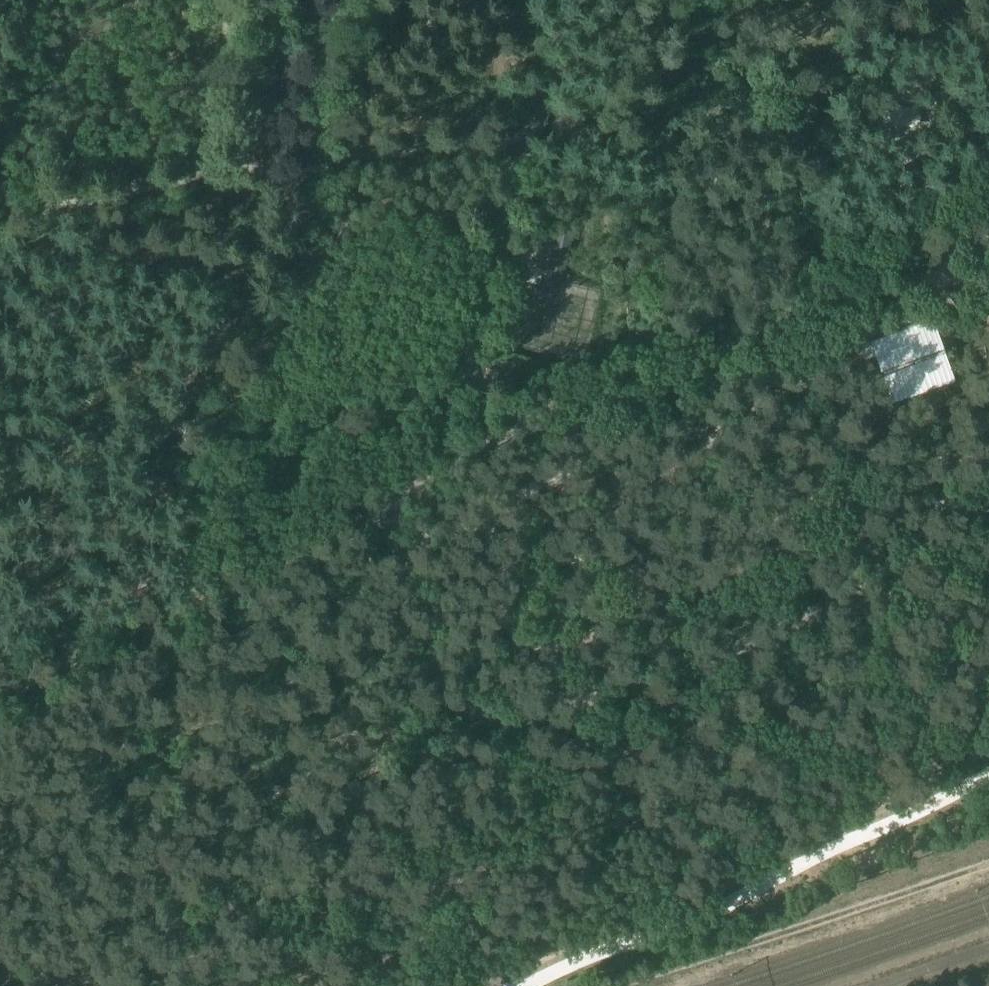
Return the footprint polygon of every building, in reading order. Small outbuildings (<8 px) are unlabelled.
[(561,228),(548,287),(560,289),(562,284),(573,231),(561,228)] [(910,320),(899,315),(891,330),(887,331),(883,321),(857,331),(866,357),(876,353),(882,368),(877,381),(889,386),(894,400),(956,378),(933,315),(911,323),(910,320)]
